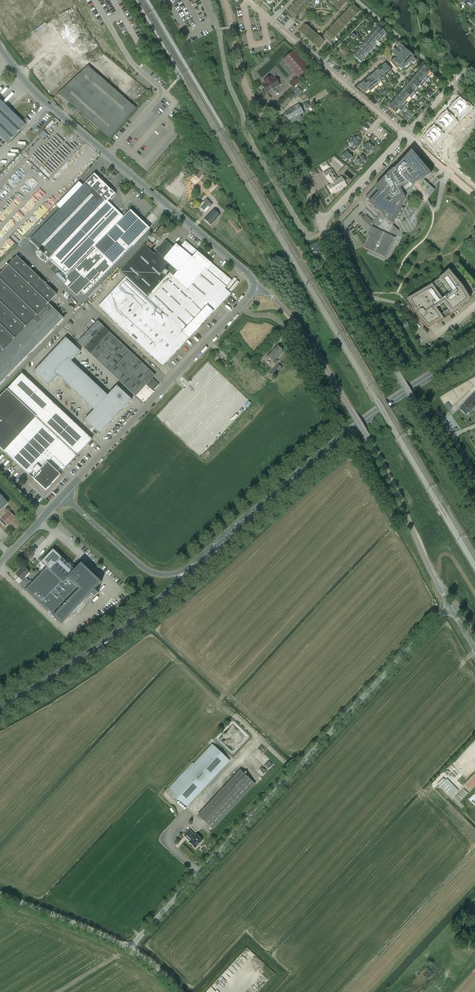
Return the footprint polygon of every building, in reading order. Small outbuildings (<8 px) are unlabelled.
[(290,9),(298,17),(314,0),(299,0),(290,9)] [(339,10),(346,2),(344,0),(329,0),(339,10)] [(466,6),(471,9),(474,4),(474,0),(470,0),(466,6)] [(352,7),(348,11),(354,17),(358,13),(357,12),(358,10),(354,6),(353,8),(352,7)] [(348,11),(344,15),(350,21),(354,17),(348,11)] [(344,15),(340,19),(346,26),(350,21),(344,15)] [(346,26),(340,19),(336,24),(342,30),(346,26)] [(304,24),(298,31),(318,48),(324,42),(310,30),(311,28),(307,24),(306,26),(304,24)] [(336,24),(332,28),(338,34),(342,30),(336,24)] [(377,26),(373,30),(382,38),(386,34),(383,31),(384,31),(381,28),(381,29),(377,26)] [(338,34),(332,28),(328,32),(334,38),(338,34)] [(373,30),(370,35),(379,42),(382,38),(373,30)] [(334,38),(328,32),(324,36),(330,42),(334,38)] [(379,42),(370,35),(366,39),(375,46),(376,44),(379,46),(381,44),(379,42)] [(366,39),(363,43),(372,50),(375,46),(366,39)] [(363,43),(359,47),(368,54),(372,50),(363,43)] [(395,58),(390,63),(396,70),(398,69),(399,69),(400,70),(402,69),(405,66),(406,67),(407,68),(408,66),(411,63),(412,63),(413,64),(415,63),(416,61),(414,59),(412,58),(413,58),(407,53),(408,52),(398,43),(397,44),(396,46),(397,47),(398,48),(392,54),(396,58),(399,55),(397,53),(398,51),(403,55),(401,57),(397,61),(395,58)] [(359,47),(356,51),(365,58),(368,54),(359,47)] [(294,50),(283,60),(299,79),(310,69),(294,50)] [(365,58),(356,51),(352,55),(361,63),(365,58)] [(382,67),(381,67),(382,68),(388,75),(391,72),(385,64),(383,66),(382,67)] [(420,71),(429,78),(433,74),(429,71),(430,70),(427,68),(427,69),(422,65),(420,67),(422,69),(420,71)] [(88,66),(58,94),(109,138),(136,108),(88,66)] [(378,70),(378,71),(383,77),(384,78),(388,75),(382,68),(381,67),(379,69),(378,70)] [(374,73),(374,74),(380,80),(381,82),(385,79),(384,78),(383,77),(378,71),(378,70),(375,72),(374,73)] [(420,71),(417,75),(425,82),(429,78),(420,71)] [(371,76),(370,76),(371,77),(372,78),(376,83),(378,85),(381,82),(380,80),(374,74),(374,73),(374,74),(372,75),(371,76)] [(425,82),(417,75),(413,79),(422,86),(425,82)] [(367,79),(367,80),(374,88),(378,85),(376,83),(372,78),(371,77),(370,76),(368,78),(367,79)] [(266,84),(262,86),(266,93),(271,90),(270,90),(269,89),(271,88),(272,89),(271,89),(271,90),(280,85),(277,81),(274,82),(271,77),(264,81),(266,84)] [(295,78),(289,84),(293,88),(299,81),(295,78)] [(413,79),(410,83),(418,90),(422,86),(413,79)] [(363,82),(363,83),(364,84),(370,91),(374,88),(367,80),(364,82),(363,82)] [(410,83),(408,81),(406,84),(408,85),(406,87),(415,94),(418,90),(410,83)] [(359,86),(358,87),(359,88),(364,93),(365,93),(369,90),(370,92),(370,91),(364,84),(363,83),(359,86)] [(297,86),(290,93),(295,98),(301,91),(297,86)] [(406,87),(403,91),(409,97),(411,99),(415,94),(406,87)] [(403,91),(399,95),(406,101),(409,97),(403,91)] [(406,101),(399,95),(397,93),(395,96),(397,98),(396,99),(402,105),(403,105),(404,107),(408,103),(406,101)] [(287,96),(280,104),(284,108),(291,100),(290,99),(292,97),(289,95),(287,96)] [(396,99),(392,103),(399,109),(401,111),(405,107),(404,107),(403,105),(402,105),(396,99)] [(7,144),(26,125),(0,100),(0,137),(7,144)] [(457,102),(455,104),(465,113),(470,107),(465,103),(464,104),(460,100),(458,102),(457,102)] [(303,110),(310,106),(308,101),(300,104),(303,110)] [(399,109),(392,103),(388,108),(395,114),(399,109)] [(290,110),(285,114),(288,120),(290,120),(291,122),(296,119),(295,118),(303,113),(298,104),(290,109),(290,110)] [(453,107),(451,109),(461,118),(465,113),(455,104),(452,107),(453,107)] [(444,115),(441,118),(451,127),(455,123),(446,114),(444,115)] [(439,121),(438,122),(442,127),(440,129),(445,133),(451,127),(441,118),(439,120),(439,121)] [(49,129),(54,122),(52,120),(46,127),(49,129)] [(432,130),(429,132),(439,141),(445,135),(440,130),(438,132),(434,128),(432,130)] [(43,140),(48,135),(43,130),(38,136),(43,140)] [(427,135),(426,137),(435,146),(439,141),(429,132),(427,135)] [(379,213),(363,247),(368,250),(367,253),(385,262),(399,231),(393,225),(396,218),(399,220),(403,211),(400,210),(405,199),(400,189),(409,184),(411,186),(428,177),(418,160),(411,151),(394,170),(393,169),(390,172),(390,171),(375,187),(367,196),(370,200),(368,203),(379,213)] [(323,171),(330,167),(326,161),(320,165),(323,171)] [(313,176),(318,173),(315,168),(310,171),(313,176)] [(337,180),(331,170),(324,174),(330,185),(327,187),(331,193),(338,190),(346,186),(345,183),(346,183),(346,182),(346,181),(346,180),(345,179),(344,179),(343,179),(341,177),(337,180)] [(201,171),(197,175),(201,180),(205,176),(201,171)] [(60,209),(30,241),(40,251),(36,255),(43,261),(47,257),(55,265),(51,270),(56,275),(60,270),(67,276),(65,278),(68,281),(64,284),(77,296),(82,291),(85,294),(141,236),(135,230),(143,222),(130,210),(122,218),(106,203),(110,199),(112,200),(116,195),(115,192),(112,188),(110,189),(94,174),(82,187),(78,182),(56,205),(60,209)] [(214,209),(204,219),(210,225),(220,215),(214,209)] [(221,231),(225,226),(221,222),(217,227),(221,231)] [(162,226),(155,234),(159,238),(160,238),(167,230),(162,226)] [(400,244),(405,233),(399,231),(394,242),(400,244)] [(126,277),(98,306),(163,366),(231,294),(225,289),(226,287),(232,280),(213,264),(211,265),(196,253),(198,251),(185,241),(180,247),(176,244),(173,248),(165,241),(163,244),(161,242),(155,249),(157,251),(154,254),(145,245),(120,272),(126,277)] [(316,242),(308,246),(310,249),(313,247),(316,253),(321,250),(316,242)] [(0,274),(0,384),(64,318),(48,303),(57,295),(17,256),(0,274)] [(407,299),(428,329),(428,328),(468,300),(474,294),(474,282),(458,262),(431,285),(407,299)] [(81,339),(78,342),(84,348),(135,396),(155,375),(98,321),(89,331),(88,330),(86,332),(87,333),(85,335),(83,333),(79,337),(81,339)] [(66,338),(61,343),(69,350),(74,345),(66,338)] [(61,343),(56,348),(64,355),(69,350),(61,343)] [(74,345),(69,350),(76,357),(81,351),(74,345)] [(278,346),(267,356),(273,362),(284,351),(278,346)] [(56,348),(52,353),(64,364),(68,359),(64,355),(56,348)] [(69,350),(64,355),(68,359),(71,362),(71,361),(76,357),(69,350)] [(52,353),(47,357),(59,369),(64,364),(52,353)] [(47,357),(43,362),(50,370),(54,373),(59,369),(47,357)] [(59,369),(54,373),(58,377),(64,382),(70,375),(77,367),(71,362),(68,359),(64,364),(59,369)] [(43,362),(38,367),(46,375),(50,370),(43,362)] [(278,364),(269,373),(274,377),(283,368),(278,364)] [(34,372),(33,372),(41,379),(46,375),(38,367),(34,372)] [(77,367),(70,375),(75,379),(81,371),(77,367)] [(50,370),(46,375),(53,381),(58,377),(54,373),(50,370)] [(81,371),(75,379),(77,381),(79,383),(86,375),(81,371)] [(0,397),(0,448),(33,478),(46,489),(48,487),(49,488),(52,485),(51,484),(60,474),(59,474),(92,440),(22,374),(0,397)] [(41,379),(49,386),(53,381),(46,375),(41,379)] [(70,375),(64,382),(70,388),(77,381),(75,379),(70,375)] [(86,375),(79,383),(83,386),(90,379),(86,375)] [(90,379),(83,386),(87,390),(94,383),(90,379)] [(77,381),(70,388),(76,394),(83,386),(79,383),(77,381)] [(94,383),(87,390),(89,392),(91,394),(98,387),(94,383)] [(83,386),(76,394),(82,400),(89,392),(87,390),(83,386)] [(98,387),(91,394),(95,398),(102,391),(98,387)] [(117,387),(112,392),(119,399),(124,393),(117,387)] [(102,391),(95,398),(101,404),(103,401),(107,397),(108,396),(102,391)] [(89,392),(82,400),(88,405),(95,398),(91,394),(89,392)] [(108,396),(107,397),(115,404),(119,399),(112,392),(108,396)] [(460,409),(466,414),(469,411),(469,412),(474,406),(474,392),(464,403),(465,404),(460,409)] [(124,393),(119,399),(127,406),(132,400),(124,393)] [(107,397),(103,401),(118,415),(122,411),(122,410),(115,404),(107,397)] [(95,398),(88,405),(94,411),(95,410),(99,406),(101,404),(95,398)] [(119,399),(115,404),(122,410),(127,406),(119,399)] [(101,404),(99,406),(114,420),(118,415),(103,401),(101,404)] [(99,406),(95,410),(102,417),(109,424),(109,425),(114,420),(99,406)] [(95,410),(90,415),(97,422),(102,417),(95,410)] [(90,415),(85,421),(92,427),(97,422),(90,415)] [(102,417),(97,422),(104,429),(109,424),(102,417)] [(97,422),(92,427),(100,434),(104,429),(97,422)] [(0,520),(0,521),(5,527),(7,525),(10,522),(11,523),(12,521),(15,518),(8,510),(5,513),(6,515),(2,519),(0,520)] [(20,571),(16,574),(22,580),(18,584),(23,588),(25,586),(27,588),(25,590),(53,616),(54,617),(53,618),(55,619),(62,625),(91,594),(95,597),(98,593),(95,590),(102,583),(81,563),(75,570),(72,566),(73,565),(70,562),(69,564),(60,555),(56,551),(53,549),(49,553),(45,557),(41,562),(47,567),(32,583),(25,577),(29,572),(24,567),(20,571)] [(194,764),(169,791),(186,807),(230,760),(212,744),(194,764)] [(169,791),(194,764),(192,763),(167,790),(169,791)] [(240,770),(198,815),(212,829),(255,784),(240,770)] [(464,784),(470,789),(474,784),(474,774),(474,773),(464,784)] [(443,778),(438,784),(451,797),(457,792),(443,778)] [(464,789),(455,798),(460,802),(468,793),(464,789)] [(189,830),(184,835),(190,841),(189,842),(195,848),(202,840),(196,834),(195,835),(189,830)]
